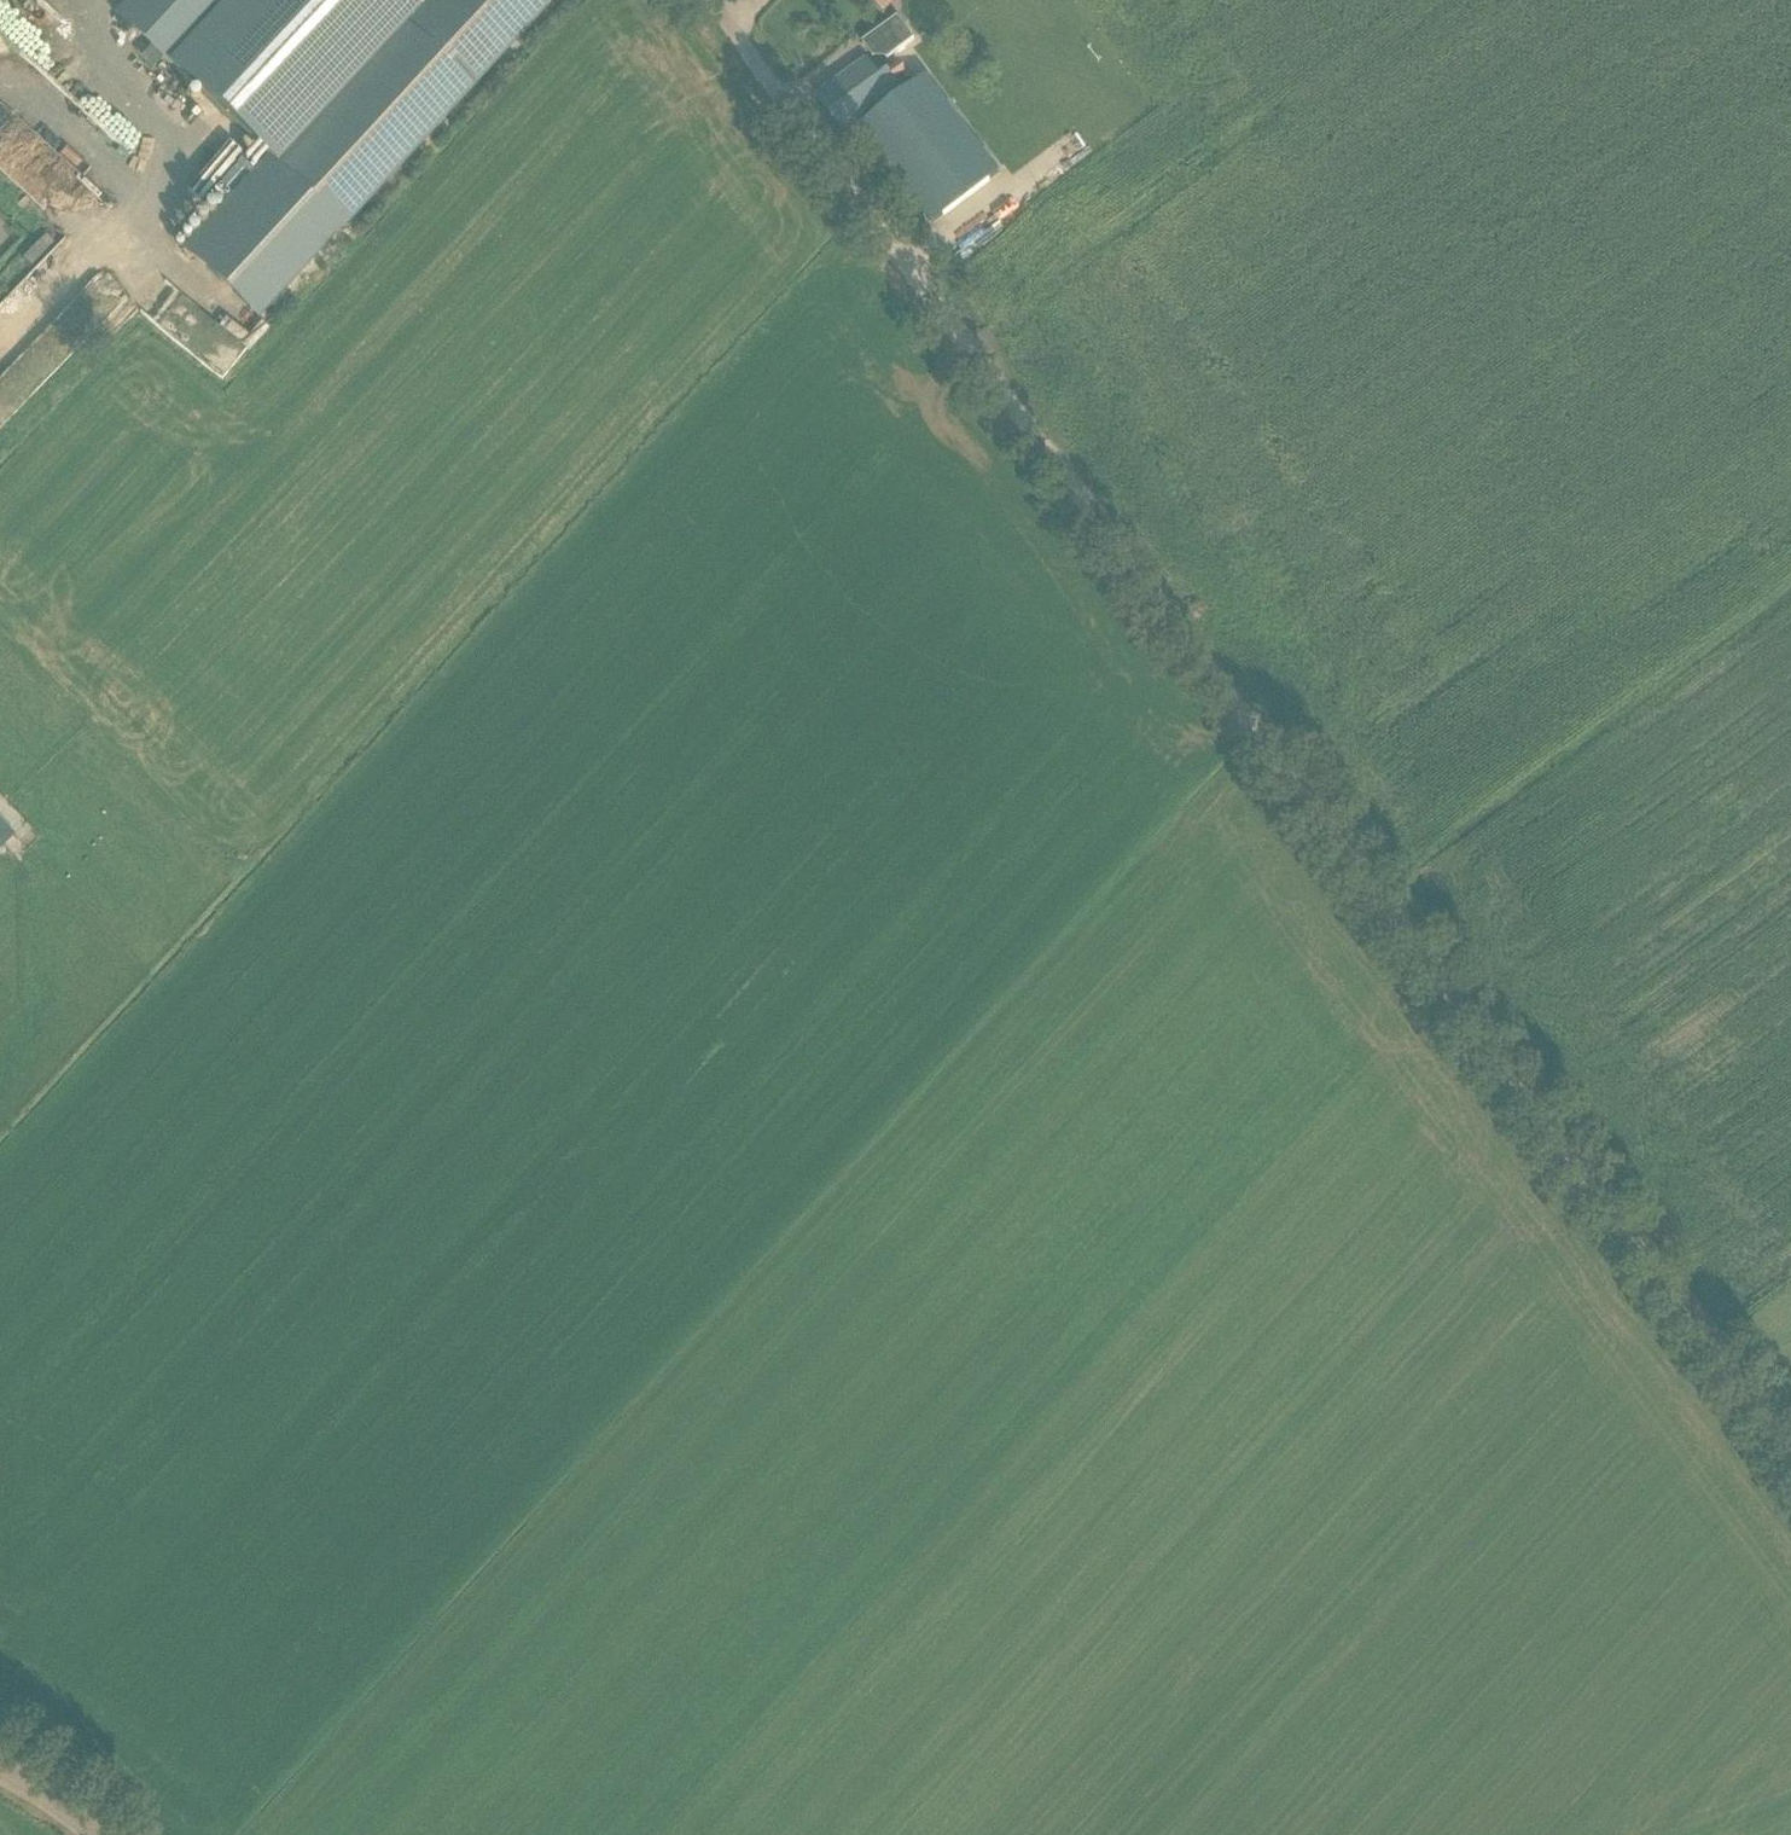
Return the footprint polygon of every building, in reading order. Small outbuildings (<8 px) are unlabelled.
[(114,14),(255,150),(275,168),(432,0),(127,0),(114,14)] [(193,256),(258,316),(340,227),(342,228),(552,0),(432,0),(275,168),(193,256)] [(897,16),(883,26),(900,49),(902,47),(914,39),(897,16)] [(816,95),(842,131),(901,88),(889,71),(879,78),(866,59),(816,95)] [(927,76),(859,126),(933,224),(1001,173),(927,76)]
